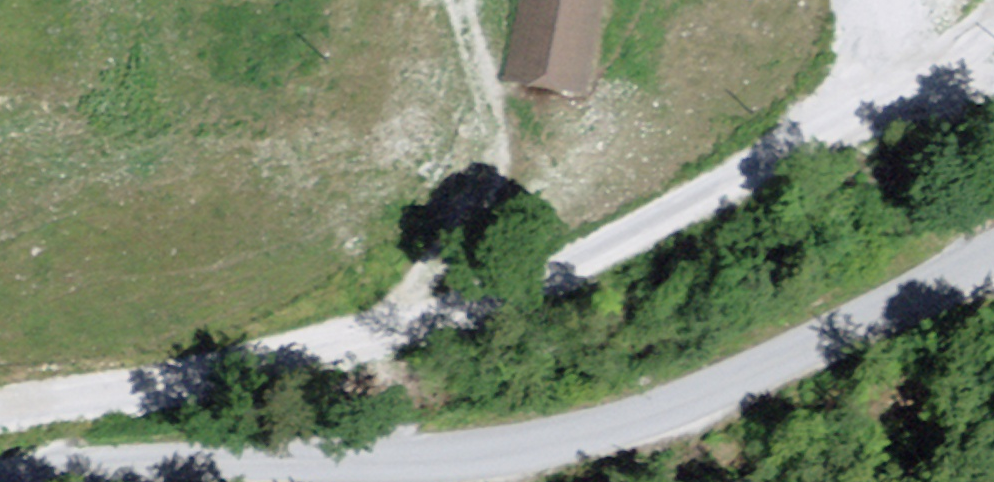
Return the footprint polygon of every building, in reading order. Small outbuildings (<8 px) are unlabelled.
[(491,94),(570,111),(594,0),(512,0),(491,94)]
